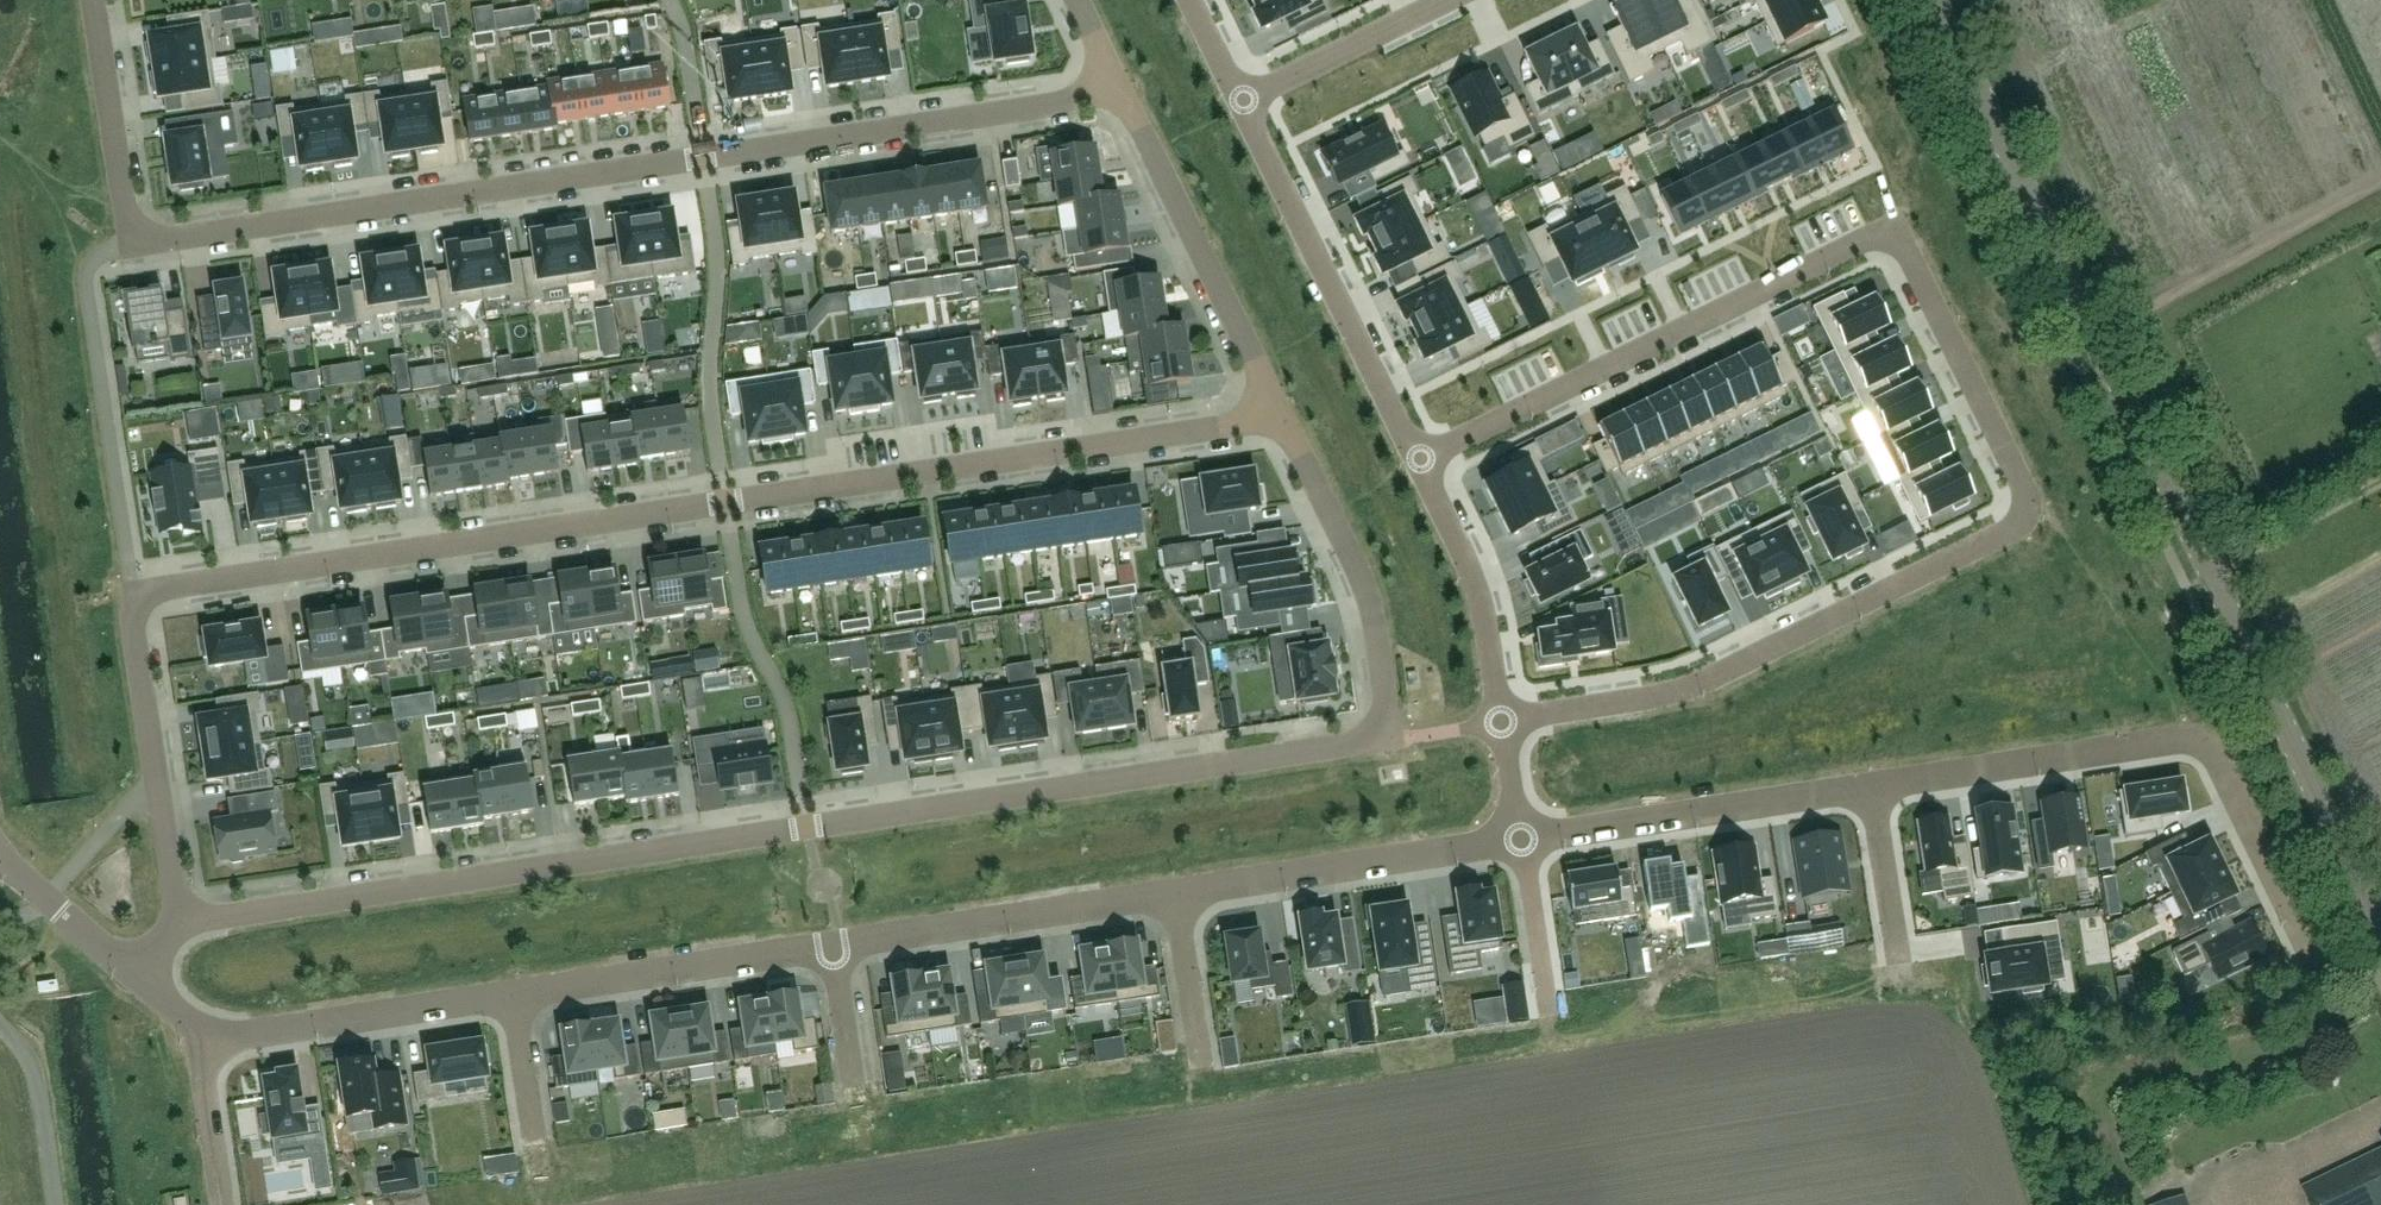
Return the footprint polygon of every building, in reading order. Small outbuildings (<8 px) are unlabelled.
[(1004,0),(970,0),(975,32),(990,29),(995,63),(1007,61),(1008,66),(1030,62),(1029,58),(1033,57),(1025,7),(1005,10),(1004,0)] [(1252,2),(1258,13),(1254,15),(1262,31),(1289,17),(1296,31),(1329,14),(1322,0),(1319,0),(1316,1),(1316,0),(1256,0),(1252,2)] [(1609,41),(1630,85),(1655,72),(1649,60),(1665,52),(1639,0),(1637,0),(1629,4),(1627,0),(1611,7),(1624,34),(1609,41)] [(1665,52),(1681,44),(1687,56),(1712,44),(1691,1),(1675,8),(1671,0),(1639,0),(1665,52)] [(1754,1),(1765,24),(1813,0),(1755,0),(1754,1)] [(1765,24),(1777,47),(1825,23),(1814,0),(1813,0),(1765,24)] [(212,60),(217,59),(209,12),(173,18),(175,34),(150,38),(151,44),(146,45),(149,65),(154,65),(155,69),(212,60)] [(879,22),(849,26),(858,84),(889,79),(885,54),(901,52),(896,15),(878,17),(879,22)] [(658,29),(656,17),(645,18),(647,31),(658,29)] [(610,36),(608,24),(598,25),(600,38),(610,36)] [(598,25),(588,27),(590,39),(600,38),(598,25)] [(827,88),(858,84),(849,26),(820,31),(819,26),(802,29),(807,66),(824,64),(827,88)] [(1554,41),(1551,43),(1578,98),(1579,97),(1578,95),(1615,76),(1603,50),(1590,57),(1577,30),(1572,32),(1570,28),(1552,37),(1554,41)] [(752,41),(761,99),(792,94),(788,69),(804,67),(798,29),(781,32),(781,37),(752,41)] [(541,34),(542,47),(553,45),(551,33),(541,34)] [(496,46),(495,41),(494,34),(484,35),(486,48),(496,46)] [(541,34),(530,36),(532,48),(542,47),(541,34)] [(484,35),(474,37),(476,49),(486,48),(484,35)] [(1539,82),(1526,88),(1540,117),(1578,98),(1551,43),(1548,44),(1546,40),(1528,49),(1530,53),(1525,55),(1539,82)] [(761,99),(752,41),(723,46),(722,41),(704,44),(710,81),(726,78),(730,103),(761,99)] [(212,60),(155,69),(155,74),(151,74),(154,95),(159,94),(159,100),(185,96),(187,112),(224,106),(221,88),(216,89),(212,60)] [(634,70),(641,112),(670,108),(663,66),(634,70)] [(1795,67),(1782,73),(1787,82),(1800,75),(1795,67)] [(606,74),(613,116),(641,112),(634,70),(606,74)] [(1774,88),(1787,82),(1782,73),(1769,79),(1770,80),(1774,88)] [(606,74),(578,79),(584,121),(613,116),(606,74)] [(1487,75),(1453,91),(1476,137),(1479,136),(1485,149),(1483,150),(1490,166),(1511,155),(1509,151),(1536,138),(1515,95),(1513,96),(1500,102),(1497,95),(1487,75)] [(584,121),(578,79),(549,83),(556,130),(557,130),(557,125),(584,121)] [(433,90),(406,94),(415,151),(420,151),(421,155),(439,153),(439,148),(443,147),(439,116),(453,114),(448,82),(432,85),(433,90)] [(521,92),(528,134),(556,130),(549,83),(548,83),(549,88),(521,92)] [(1751,100),(1747,91),(1734,97),(1738,106),(1751,100)] [(528,134),(521,92),(493,97),(499,139),(528,134)] [(411,152),(415,151),(406,94),(380,98),(379,93),(363,95),(368,127),(382,125),(387,156),(392,155),(392,160),(411,157),(411,152)] [(368,127),(363,95),(346,98),(347,103),(320,107),(329,165),(334,164),(335,168),(354,166),(353,161),(358,160),(353,129),(368,127)] [(499,139),(493,97),(464,101),(470,143),(499,139)] [(1738,106),(1734,97),(1721,103),(1721,104),(1725,112),(1738,106)] [(325,165),(329,165),(320,107),(294,111),(293,106),(276,109),(281,140),(296,138),(301,169),(306,168),(307,173),(325,170),(325,165)] [(237,144),(233,113),(187,120),(189,135),(167,138),(165,138),(165,140),(166,140),(173,187),(173,189),(174,188),(180,187),(181,192),(204,188),(203,184),(209,183),(211,183),(211,181),(210,181),(205,149),(237,144)] [(1834,114),(1808,126),(1827,164),(1852,152),(1834,114)] [(1698,115),(1685,121),(1689,130),(1702,124),(1698,115)] [(1689,130),(1685,121),(1672,127),(1672,128),(1677,136),(1689,130)] [(1808,126),(1784,138),(1803,176),(1827,164),(1808,126)] [(1376,129),(1319,157),(1334,189),(1364,174),(1368,181),(1404,164),(1398,153),(1390,157),(1376,129)] [(1665,142),(1661,133),(1648,139),(1652,148),(1665,142)] [(1594,134),(1555,154),(1563,171),(1603,151),(1594,134)] [(1784,138),(1759,150),(1778,188),(1803,176),(1784,138)] [(1056,182),(1098,175),(1094,149),(1052,155),(1056,182)] [(1759,150),(1735,162),(1754,200),(1778,188),(1759,150)] [(1559,173),(1552,160),(1539,166),(1535,168),(1542,181),(1559,173)] [(1003,163),(1007,189),(1021,187),(1017,161),(1003,163)] [(1735,162),(1711,174),(1730,212),(1754,200),(1735,162)] [(980,166),(954,170),(960,214),(987,210),(980,166)] [(960,214),(954,170),(928,174),(935,218),(960,214)] [(903,178),(909,222),(935,218),(928,174),(903,178)] [(1711,174),(1686,186),(1705,224),(1730,212),(1711,174)] [(1098,175),(1056,182),(1060,207),(1119,198),(1119,197),(1102,200),(1098,175)] [(877,182),(884,225),(909,222),(903,178),(877,182)] [(1025,181),(1027,198),(1053,195),(1051,178),(1025,181)] [(1365,217),(1356,222),(1364,238),(1368,236),(1373,247),(1425,222),(1412,196),(1418,194),(1410,179),(1377,195),(1383,208),(1365,217)] [(859,229),(884,225),(877,182),(852,186),(859,229)] [(832,233),(859,229),(852,186),(826,190),(832,233)] [(1686,186),(1661,198),(1680,236),(1705,224),(1686,186)] [(1609,202),(1579,217),(1604,269),(1608,267),(1618,262),(1620,266),(1635,259),(1633,254),(1637,253),(1635,249),(1625,229),(1642,221),(1630,198),(1625,188),(1606,197),(1609,202)] [(766,194),(775,256),(802,252),(803,257),(818,254),(813,217),(799,219),(795,194),(785,196),(785,191),(766,194)] [(1645,191),(1630,198),(1642,221),(1657,214),(1645,191)] [(749,260),(775,256),(766,194),(747,197),(748,202),(738,203),(742,228),(728,230),(734,267),(749,265),(749,260)] [(1081,230),(1123,223),(1119,198),(1060,207),(1060,208),(1077,205),(1081,230)] [(1023,203),(1009,205),(1011,214),(1025,212),(1023,203)] [(647,217),(644,217),(654,280),(696,273),(692,242),(677,244),(672,208),(655,211),(656,216),(647,217)] [(612,286),(654,280),(644,217),(642,217),(642,218),(633,219),(633,214),(616,217),(621,253),(607,255),(612,286)] [(1547,227),(1527,236),(1544,269),(1561,261),(1570,280),(1572,285),(1576,283),(1578,287),(1593,280),(1591,275),(1601,270),(1604,269),(1579,217),(1549,232),(1547,227)] [(1425,222),(1373,247),(1379,259),(1375,261),(1383,277),(1400,268),(1410,263),(1417,276),(1450,260),(1443,244),(1437,247),(1425,222)] [(1104,253),(1127,250),(1123,223),(1081,230),(1085,256),(1073,257),(1076,272),(1106,267),(1104,253)] [(612,286),(607,255),(593,257),(588,226),(562,230),(562,229),(560,230),(569,288),(595,284),(595,289),(612,286)] [(1027,228),(1013,230),(1015,240),(1029,238),(1027,228)] [(569,288),(560,230),(557,230),(558,231),(532,235),(536,266),(522,268),(528,304),(544,302),(543,292),(569,288)] [(1506,238),(1491,246),(1510,284),(1524,277),(1506,238)] [(511,307),(528,304),(522,268),(508,270),(504,239),(478,243),(478,242),(475,243),(484,301),(510,297),(511,307)] [(484,301),(475,243),(447,248),(452,279),(438,281),(443,312),(458,310),(458,305),(484,301)] [(391,256),(399,314),(426,310),(427,315),(443,312),(438,281),(424,283),(419,252),(391,256)] [(968,266),(978,264),(976,252),(966,253),(968,266)] [(958,267),(968,266),(966,253),(956,255),(958,267)] [(367,292),(353,294),(358,325),(374,323),(373,318),(399,314),(391,256),(362,261),(367,292)] [(925,259),(915,261),(917,274),(927,272),(925,259)] [(302,270),(311,328),(338,324),(338,328),(358,325),(353,294),(335,296),(330,261),(313,263),(314,268),(302,270)] [(917,274),(915,261),(905,263),(907,275),(917,274)] [(1420,296),(1398,307),(1406,323),(1410,321),(1416,332),(1467,307),(1454,282),(1460,279),(1452,264),(1419,280),(1425,293),(1420,296)] [(1110,313),(1121,312),(1163,305),(1159,280),(1136,283),(1134,269),(1104,274),(1106,288),(1110,313)] [(285,332),(311,328),(302,270),(274,274),(279,305),(261,308),(266,339),(286,336),(285,332)] [(237,275),(218,278),(219,282),(214,283),(219,313),(200,316),(205,349),(252,342),(242,279),(238,280),(237,275)] [(868,289),(878,288),(876,275),(866,277),(868,289)] [(868,289),(866,277),(856,278),(858,291),(868,289)] [(1529,280),(1511,289),(1531,328),(1548,319),(1529,280)] [(163,291),(125,297),(133,349),(169,344),(172,361),(192,358),(184,310),(166,313),(163,291)] [(1844,294),(1813,309),(1835,353),(1888,326),(1875,299),(1852,310),(1844,294)] [(1163,305),(1121,312),(1125,338),(1183,329),(1183,328),(1167,331),(1163,305)] [(1467,307),(1416,332),(1421,344),(1417,346),(1425,362),(1447,351),(1453,348),(1459,361),(1492,345),(1485,330),(1479,332),(1467,307)] [(1781,336),(1792,330),(1785,315),(1774,321),(1781,336)] [(1086,318),(1072,320),(1074,330),(1088,327),(1086,318)] [(1888,326),(1835,353),(1856,395),(1866,390),(1909,369),(1896,342),(1873,353),(1866,338),(1889,327),(1888,326)] [(1183,329),(1125,338),(1125,339),(1142,336),(1145,360),(1140,361),(1140,362),(1187,354),(1183,329)] [(983,334),(941,340),(949,396),(957,395),(958,400),(976,397),(975,392),(978,392),(973,364),(987,362),(986,350),(983,334)] [(1063,367),(1079,365),(1076,343),(1075,336),(1030,343),(1039,399),(1047,398),(1047,403),(1065,400),(1064,396),(1067,395),(1063,367)] [(882,348),(856,352),(864,407),(892,402),(888,374),(902,372),(898,346),(897,339),(881,341),(882,348)] [(941,397),(949,396),(941,340),(898,346),(902,372),(903,375),(917,372),(921,400),(924,400),(924,405),(942,402),(941,397)] [(1004,347),(986,350),(987,362),(990,378),(1006,376),(1011,404),(1013,403),(1014,408),(1032,405),(1031,401),(1039,399),(1030,343),(1029,343),(1030,348),(1004,352),(1004,347)] [(1738,358),(1762,408),(1786,396),(1782,388),(1795,382),(1781,354),(1768,360),(1762,347),(1739,359),(1738,358)] [(864,407),(856,352),(830,356),(829,349),(813,352),(818,384),(832,382),(836,411),(864,407)] [(1144,388),(1191,381),(1187,354),(1140,362),(1128,364),(1130,373),(1141,371),(1144,388)] [(1100,358),(1086,360),(1087,370),(1101,368),(1100,358)] [(1715,369),(1739,419),(1762,408),(1738,358),(1737,358),(1738,360),(1716,370),(1715,369)] [(664,362),(650,364),(652,373),(666,371),(664,362)] [(639,366),(625,368),(626,377),(640,375),(639,366)] [(626,377),(625,368),(611,370),(612,380),(626,377)] [(1692,380),(1692,381),(1716,430),(1739,419),(1715,369),(1714,370),(1715,371),(1693,382),(1692,380)] [(1866,390),(1856,395),(1877,438),(1930,412),(1917,384),(1894,396),(1887,381),(1910,370),(1909,369),(1866,390)] [(795,380),(769,384),(778,444),(793,442),(792,437),(806,435),(801,406),(816,404),(811,371),(794,374),(795,380)] [(1105,374),(1088,376),(1091,396),(1108,393),(1105,374)] [(573,376),(559,378),(560,387),(575,385),(573,376)] [(1669,392),(1693,442),(1716,430),(1692,381),(1691,381),(1692,382),(1670,393),(1669,392)] [(764,446),(778,444),(769,384),(743,388),(742,382),(726,384),(731,417),(745,415),(750,443),(763,441),(764,446)] [(493,388),(495,397),(509,395),(507,386),(493,388)] [(457,397),(456,387),(441,390),(443,399),(457,397)] [(495,397),(493,388),(479,390),(480,400),(495,397)] [(1646,403),(1670,453),(1693,442),(1669,392),(1668,392),(1669,394),(1647,404),(1646,403)] [(647,416),(634,418),(640,460),(665,456),(659,414),(657,403),(645,405),(647,416)] [(1623,414),(1623,415),(1647,464),(1670,453),(1646,403),(1645,404),(1646,405),(1624,416),(1623,414)] [(684,411),(659,414),(665,456),(691,453),(684,411)] [(641,465),(640,460),(634,418),(633,412),(606,416),(614,469),(641,465)] [(1930,412),(1877,438),(1898,481),(1951,454),(1938,427),(1915,438),(1908,424),(1931,412),(1930,412)] [(1606,440),(1593,447),(1607,475),(1619,468),(1623,476),(1647,464),(1623,415),(1622,415),(1622,416),(1599,428),(1606,440)] [(588,473),(614,469),(606,416),(595,417),(597,429),(581,431),(588,473)] [(534,477),(559,473),(555,448),(569,445),(565,417),(538,421),(540,433),(527,435),(534,477)] [(500,439),(500,443),(501,443),(507,481),(508,480),(534,477),(527,435),(500,439)] [(451,451),(457,493),(484,489),(477,447),(475,436),(463,438),(465,449),(451,451)] [(390,445),(363,449),(372,506),(376,505),(377,510),(397,507),(396,502),(401,502),(398,476),(412,474),(412,470),(408,441),(407,437),(389,440),(390,445)] [(1787,438),(1778,442),(1784,455),(1793,451),(1787,438)] [(457,493),(451,451),(425,455),(422,439),(408,441),(412,470),(426,467),(431,497),(457,493)] [(1778,442),(1769,446),(1776,459),(1784,455),(1778,442)] [(501,443),(500,443),(477,447),(484,489),(509,485),(508,480),(507,481),(501,443)] [(1514,472),(1486,486),(1498,510),(1497,510),(1498,512),(1555,484),(1555,482),(1560,480),(1549,457),(1544,460),(1536,444),(1507,459),(1514,472)] [(372,506),(363,449),(336,453),(335,448),(317,451),(323,488),(338,485),(342,511),(347,510),(347,515),(368,511),(367,507),(372,506)] [(192,469),(152,475),(161,533),(184,530),(184,535),(202,532),(197,497),(199,497),(196,476),(224,472),(221,450),(190,455),(192,469)] [(323,488),(317,451),(299,454),(300,458),(273,463),(282,520),(286,519),(287,524),(307,521),(307,516),(312,515),(308,490),(323,488)] [(1951,454),(1898,481),(1919,524),(1953,507),(1955,511),(1969,505),(1967,500),(1973,497),(1959,470),(1936,481),(1929,466),(1952,455),(1951,454)] [(1740,461),(1732,465),(1738,478),(1747,473),(1740,461)] [(282,520),(273,463),(246,467),(246,462),(228,465),(233,501),(248,499),(252,524),(257,524),(258,528),(278,525),(277,520),(282,520)] [(1732,465),(1723,469),(1730,482),(1738,478),(1732,465)] [(1204,500),(1185,503),(1190,538),(1225,533),(1223,515),(1260,509),(1259,505),(1264,504),(1261,487),(1257,488),(1254,472),(1223,477),(1222,472),(1206,475),(1206,480),(1201,480),(1204,500)] [(1807,509),(1815,526),(1811,528),(1818,543),(1822,541),(1833,562),(1846,556),(1848,560),(1863,552),(1861,548),(1865,546),(1859,534),(1848,511),(1860,504),(1845,474),(1819,487),(1825,500),(1807,509)] [(1694,483),(1686,488),(1692,500),(1701,496),(1694,483)] [(1555,484),(1498,512),(1499,514),(1499,513),(1511,537),(1539,523),(1546,537),(1575,522),(1555,484)] [(1700,518),(1737,500),(1730,485),(1695,502),(1693,503),(1700,518)] [(1686,488),(1677,492),(1684,505),(1692,500),(1686,488)] [(1107,495),(1114,540),(1142,536),(1135,491),(1107,495)] [(1107,495),(1080,499),(1087,544),(1114,540),(1107,495)] [(1060,548),(1087,544),(1080,499),(1080,498),(1053,502),(1053,503),(1060,548)] [(1664,501),(1656,506),(1662,518),(1670,514),(1664,501)] [(1033,552),(1060,548),(1053,503),(1026,507),(1033,552)] [(1692,504),(1635,532),(1644,550),(1700,522),(1692,504)] [(1000,511),(1006,557),(1033,552),(1026,507),(1000,511)] [(1006,557),(1000,511),(973,515),(980,561),(1006,557)] [(1792,512),(1754,531),(1784,592),(1801,583),(1799,579),(1807,575),(1796,552),(1809,546),(1792,512)] [(1625,514),(1608,523),(1613,532),(1630,524),(1625,514)] [(980,561),(973,515),(945,519),(952,565),(980,561)] [(924,524),(896,528),(903,574),(931,570),(924,524)] [(869,532),(876,578),(903,574),(896,528),(869,532)] [(1754,531),(1715,550),(1729,577),(1732,584),(1745,577),(1756,600),(1764,596),(1771,609),(1788,600),(1784,592),(1754,531)] [(869,532),(842,537),(849,582),(876,578),(869,532)] [(1529,581),(1525,583),(1532,598),(1536,595),(1541,604),(1589,580),(1580,563),(1593,557),(1581,532),(1555,544),(1561,557),(1526,574),(1529,581)] [(849,582),(842,537),(842,536),(816,540),(816,541),(823,586),(849,582)] [(795,590),(823,586),(816,541),(788,545),(795,590)] [(1203,563),(1200,543),(1162,549),(1165,569),(1203,563)] [(1259,544),(1216,550),(1218,566),(1230,564),(1234,590),(1302,580),(1298,554),(1294,555),(1294,553),(1261,558),(1259,544)] [(795,590),(788,545),(761,549),(768,595),(795,590)] [(1692,571),(1675,580),(1698,628),(1728,614),(1713,585),(1729,577),(1715,550),(1714,546),(1687,559),(1692,571)] [(686,559),(677,561),(686,616),(687,616),(686,611),(712,607),(713,612),(727,610),(723,580),(709,582),(705,556),(701,557),(700,553),(685,555),(686,559)] [(677,561),(649,565),(653,590),(639,592),(644,623),(686,616),(677,561)] [(595,573),(587,574),(596,630),(597,630),(596,624),(622,620),(623,626),(637,624),(633,593),(618,596),(615,570),(611,571),(610,566),(595,569),(595,573)] [(596,630),(587,574),(559,578),(563,604),(549,606),(554,637),(568,634),(596,630)] [(1302,580),(1234,590),(1235,592),(1244,590),(1248,616),(1236,618),(1238,634),(1281,627),(1279,613),(1312,608),(1311,606),(1316,605),(1312,580),(1307,580),(1307,579),(1302,580)] [(531,583),(503,587),(512,643),(554,637),(549,606),(535,608),(531,583)] [(1093,586),(1079,588),(1080,597),(1095,595),(1093,586)] [(1135,586),(1121,589),(1123,598),(1137,596),(1135,586)] [(512,643),(503,587),(475,591),(479,617),(465,619),(470,649),(512,643)] [(1123,598),(1121,589),(1107,591),(1108,600),(1123,598)] [(428,599),(419,600),(428,656),(470,649),(465,619),(451,621),(447,596),(444,596),(443,592),(427,594),(428,599)] [(1055,601),(1054,592),(1040,594),(1041,603),(1055,601)] [(1041,603),(1040,594),(1025,596),(1027,605),(1027,606),(1041,603)] [(396,630),(381,632),(386,662),(401,660),(400,654),(426,650),(427,656),(428,656),(419,600),(392,604),(396,630)] [(1002,609),(1000,600),(986,602),(987,612),(1002,609)] [(1541,646),(1536,646),(1539,669),(1565,665),(1564,660),(1614,652),(1606,601),(1574,606),(1577,622),(1557,625),(1558,631),(1539,634),(1541,646)] [(972,604),(973,614),(987,612),(986,602),(972,604)] [(364,608),(336,613),(344,669),(370,665),(372,677),(388,674),(386,662),(381,632),(367,634),(364,608)] [(909,614),(910,623),(920,622),(925,621),(923,611),(909,614)] [(344,669),(336,613),(308,617),(312,642),(298,645),(303,675),(344,669)] [(895,616),(896,625),(910,623),(909,614),(895,616)] [(855,622),(857,631),(871,629),(870,620),(855,622)] [(857,631),(855,622),(841,624),(843,634),(857,631)] [(1229,642),(1226,622),(1193,627),(1208,645),(1229,642)] [(264,660),(268,686),(289,682),(284,647),(265,650),(261,626),(262,626),(261,624),(259,624),(259,625),(239,627),(226,629),(227,629),(207,632),(205,632),(205,635),(206,635),(206,638),(201,639),(204,659),(209,658),(210,666),(210,669),(213,668),(264,660)] [(1328,697),(1335,696),(1333,681),(1335,680),(1332,660),(1330,661),(1328,646),(1324,646),(1305,649),(1303,633),(1270,638),(1275,671),(1293,668),(1298,702),(1306,700),(1306,705),(1328,702),(1328,697)] [(803,637),(804,647),(819,645),(817,635),(803,637)] [(803,637),(789,639),(790,649),(804,647),(803,637)] [(1196,639),(1183,642),(1187,665),(1163,669),(1167,696),(1163,697),(1165,716),(1170,715),(1171,721),(1199,716),(1195,686),(1210,684),(1204,650),(1196,639)] [(700,653),(704,666),(722,661),(717,647),(700,653)] [(1112,676),(1097,679),(1105,731),(1134,726),(1129,695),(1145,693),(1140,661),(1111,666),(1112,676)] [(1077,735),(1105,731),(1097,679),(1082,681),(1081,671),(1053,675),(1058,706),(1072,704),(1077,735)] [(1010,687),(1019,748),(1038,746),(1037,741),(1047,740),(1044,721),(1043,715),(1057,713),(1051,676),(1036,678),(1036,683),(1010,687)] [(683,682),(687,710),(706,708),(702,679),(683,682)] [(649,684),(635,686),(637,698),(651,696),(649,684)] [(623,700),(637,698),(635,686),(621,688),(622,697),(623,700)] [(967,689),(972,726),(986,724),(987,729),(990,748),(999,747),(1000,751),(1019,748),(1010,687),(983,691),(982,686),(967,689)] [(972,726),(967,689),(951,691),(952,696),(925,700),(934,761),(953,758),(953,754),(962,753),(959,734),(958,728),(972,726)] [(199,720),(204,751),(261,742),(257,713),(261,712),(259,694),(222,700),(225,716),(199,720)] [(833,744),(837,772),(842,771),(843,775),(863,772),(863,768),(868,767),(865,748),(863,736),(877,734),(872,698),(856,700),(858,714),(829,719),(830,727),(826,727),(829,744),(833,744)] [(934,761),(925,700),(898,704),(898,699),(882,702),(888,739),(902,737),(904,751),(905,761),(915,760),(915,764),(934,761)] [(586,703),(588,715),(602,713),(600,701),(586,703)] [(588,715),(586,703),(572,705),(574,717),(588,715)] [(440,716),(442,728),(456,726),(456,724),(454,714),(440,716)] [(506,715),(492,717),(494,729),(508,727),(506,715)] [(428,730),(442,728),(440,716),(426,718),(428,730)] [(480,732),(494,729),(492,717),(478,720),(480,732)] [(395,722),(356,728),(359,750),(399,744),(395,722)] [(728,749),(726,736),(694,741),(698,768),(717,765),(721,790),(739,787),(739,791),(754,789),(754,785),(772,782),(766,743),(728,749)] [(629,738),(617,739),(627,804),(653,800),(645,750),(631,752),(629,738)] [(618,749),(593,752),(601,802),(626,798),(627,804),(617,739),(616,740),(618,749)] [(266,771),(261,742),(204,751),(209,782),(234,778),(237,794),(273,788),(270,770),(266,771)] [(646,750),(645,750),(653,800),(679,796),(672,752),(647,756),(646,750)] [(568,762),(575,806),(601,802),(593,752),(592,752),(593,758),(568,762)] [(500,767),(507,816),(534,812),(526,763),(500,767)] [(507,816),(500,767),(499,767),(499,772),(474,776),(482,826),(484,826),(483,820),(507,816)] [(409,806),(404,774),(389,776),(389,781),(363,785),(372,843),(400,839),(395,808),(409,806)] [(450,780),(457,830),(482,826),(474,776),(450,780)] [(457,830),(450,780),(449,780),(450,786),(424,790),(431,834),(457,830)] [(2128,808),(2121,811),(2140,852),(2169,838),(2163,825),(2191,811),(2188,805),(2191,803),(2184,788),(2181,790),(2178,783),(2146,799),(2143,795),(2126,803),(2128,808)] [(343,847),(372,843),(363,785),(336,789),(336,785),(320,787),(325,818),(339,816),(343,847)] [(215,822),(221,861),(228,860),(233,864),(243,863),(247,857),(277,853),(271,814),(279,812),(276,793),(247,797),(250,816),(215,822)] [(2091,849),(2083,798),(2047,804),(2050,826),(2035,829),(2041,871),(2053,869),(2051,855),(2091,849)] [(1982,850),(1973,852),(1977,879),(2021,872),(2011,809),(1977,814),(1982,850)] [(1924,822),(1918,823),(1926,873),(1926,874),(1939,872),(1943,894),(1944,902),(1975,897),(1967,845),(1953,847),(1948,818),(1942,819),(1942,815),(1923,817),(1924,822)] [(1839,835),(1797,842),(1805,898),(1847,892),(1839,835)] [(2157,866),(2171,894),(2223,868),(2209,840),(2186,851),(2179,837),(2146,854),(2153,868),(2157,866)] [(1719,854),(1714,854),(1722,909),(1748,906),(1750,921),(1779,916),(1771,863),(1757,866),(1754,848),(1735,851),(1734,846),(1718,849),(1719,854)] [(1670,861),(1643,865),(1651,911),(1666,909),(1668,922),(1683,920),(1687,948),(1710,944),(1699,875),(1685,877),(1683,866),(1671,868),(1670,861)] [(2237,897),(2223,868),(2171,894),(2184,921),(2173,926),(2181,942),(2221,922),(2214,908),(2237,897)] [(1568,876),(1567,876),(1572,913),(1574,913),(1574,912),(1597,908),(1600,923),(1637,917),(1633,888),(1620,890),(1618,875),(1617,869),(1615,869),(1598,872),(1598,871),(1585,874),(1568,877),(1568,876)] [(1461,920),(1443,923),(1450,975),(1482,970),(1479,953),(1502,949),(1494,893),(1479,895),(1478,890),(1457,894),(1461,920)] [(1430,952),(1415,954),(1408,908),(1387,912),(1387,907),(1366,910),(1369,932),(1374,931),(1381,975),(1408,971),(1412,994),(1436,991),(1430,952)] [(1343,975),(1362,972),(1355,928),(1355,929),(1338,931),(1337,921),(1336,917),(1322,919),(1321,914),(1300,918),(1308,972),(1342,967),(1343,975)] [(1986,966),(1982,967),(1985,987),(1990,987),(1991,995),(2047,987),(2047,984),(2044,964),(2063,961),(2057,923),(2000,931),(2003,948),(2005,947),(2007,954),(1987,957),(1985,958),(1986,966)] [(2250,924),(2236,931),(2213,942),(2208,934),(2173,951),(2185,976),(2211,964),(2219,978),(2266,955),(2250,924)] [(1810,925),(1786,928),(1790,954),(1843,947),(1839,925),(1811,929),(1810,925)] [(1259,934),(1226,939),(1233,984),(1250,981),(1252,991),(1276,987),(1277,999),(1293,997),(1287,963),(1273,965),(1271,956),(1263,957),(1259,934)] [(1777,943),(1779,957),(1789,955),(1787,941),(1777,943)] [(1109,947),(1118,1003),(1160,997),(1155,967),(1141,969),(1137,943),(1109,947)] [(1118,1003),(1109,947),(1108,947),(1108,948),(1081,952),(1085,977),(1071,979),(1075,1010),(1118,1003)] [(1024,1018),(1066,1011),(1061,981),(1047,983),(1043,958),(1015,962),(1024,1018)] [(1024,1018),(1015,962),(987,966),(991,992),(977,994),(981,1024),(1024,1018)] [(953,997),(949,972),(922,976),(921,976),(930,1032),(972,1026),(967,995),(953,997)] [(930,1032),(921,976),(911,977),(911,973),(896,975),(896,980),(893,980),(897,1006),(883,1008),(887,1039),(930,1032)] [(2119,1000),(2134,997),(2131,976),(2116,979),(2119,1000)] [(1523,986),(1502,989),(1507,1023),(1528,1020),(1523,986)] [(797,995),(769,999),(776,1044),(792,1042),(794,1053),(820,1049),(815,1019),(801,1021),(797,995)] [(748,1048),(776,1044),(769,999),(768,999),(768,1000),(741,1004),(745,1029),(731,1031),(735,1062),(750,1060),(748,1048)] [(1350,1024),(1369,1021),(1366,1004),(1348,1007),(1350,1024)] [(680,1013),(688,1069),(731,1063),(726,1032),(712,1034),(708,1009),(680,1013)] [(688,1069),(680,1013),(670,1015),(669,1010),(654,1013),(655,1017),(652,1017),(655,1043),(641,1045),(646,1076),(688,1069)] [(1172,1020),(1156,1023),(1161,1053),(1177,1051),(1172,1020)] [(591,1026),(590,1026),(599,1083),(600,1083),(598,1071),(614,1069),(615,1080),(641,1076),(637,1046),(622,1048),(619,1022),(591,1027),(591,1026)] [(599,1083),(590,1026),(581,1028),(580,1024),(565,1026),(566,1030),(562,1031),(566,1057),(552,1059),(557,1089),(599,1083)] [(483,1043),(427,1051),(430,1072),(414,1075),(418,1103),(447,1099),(444,1085),(488,1078),(486,1066),(491,1066),(488,1047),(484,1047),(483,1043)] [(357,1062),(339,1065),(347,1119),(373,1115),(375,1130),(407,1125),(399,1075),(384,1077),(384,1080),(377,1082),(374,1062),(357,1064),(357,1062)] [(302,1104),(297,1071),(278,1074),(279,1078),(265,1081),(270,1115),(260,1117),(263,1136),(273,1134),(275,1149),(306,1144),(307,1146),(325,1144),(319,1107),(305,1109),(304,1104),(302,1104)] [(720,1103),(723,1121),(737,1119),(735,1101),(720,1103)] [(2302,1186),(2311,1204),(2380,1204),(2380,1148),(2302,1186)] [(418,1189),(414,1161),(402,1163),(406,1191),(418,1189)] [(2186,1196),(2158,1204),(2189,1204),(2186,1196)]
